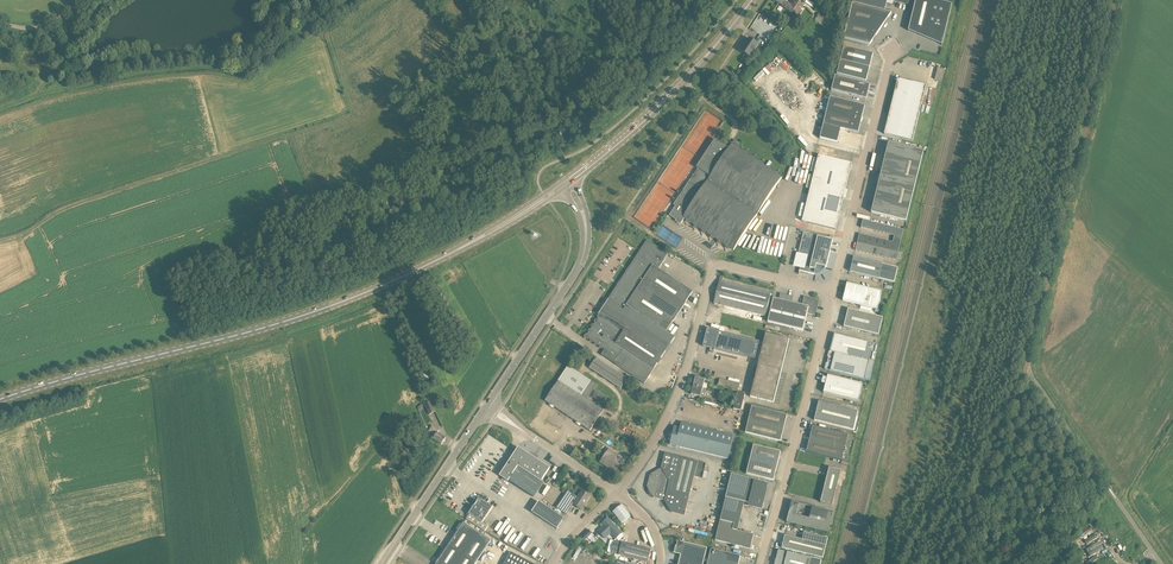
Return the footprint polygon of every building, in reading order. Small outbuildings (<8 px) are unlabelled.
[(796,17),(801,9),(799,8),(800,7),(802,8),(804,5),(796,0),(793,0),(792,2),(794,3),(794,4),(792,3),(790,5),(785,2),(786,0),(775,0),(782,5),(781,7),(796,17)] [(853,3),(885,11),(887,3),(893,5),(894,0),(853,0),(853,3)] [(942,43),(952,3),(942,0),(915,0),(908,28),(942,43)] [(891,13),(885,11),(853,3),(844,38),(870,45),(891,13)] [(816,17),(822,20),(825,15),(819,11),(816,17)] [(758,45),(749,39),(741,51),(750,57),(758,45)] [(855,49),(844,47),(837,74),(866,81),(870,67),(851,63),(855,49)] [(870,67),(873,54),(855,49),(851,63),(870,67)] [(945,69),(938,68),(935,79),(942,81),(945,69)] [(756,80),(764,73),(762,71),(754,78),(756,80)] [(834,74),(831,88),(866,97),(869,83),(834,74)] [(884,134),(912,141),(925,85),(912,82),(911,84),(905,82),(906,79),(900,77),(896,93),(895,92),(884,134)] [(841,129),(858,133),(865,105),(830,97),(820,138),(838,142),(841,129)] [(733,250),(757,214),(781,178),(732,144),(729,148),(715,139),(697,167),(698,168),(674,204),(677,207),(672,215),(679,220),(678,221),(680,223),(681,221),(682,222),(684,217),(733,250)] [(888,143),(871,212),(906,221),(923,151),(888,143)] [(818,155),(811,185),(846,193),(847,190),(845,190),(852,163),(818,155)] [(846,193),(811,185),(802,221),(836,229),(844,196),(846,197),(846,193)] [(904,230),(863,220),(861,228),(894,236),(893,242),(859,234),(855,250),(896,260),(904,230)] [(833,240),(818,236),(803,233),(799,253),(796,252),(792,266),(800,268),(799,270),(814,274),(815,272),(816,273),(820,272),(821,271),(822,270),(824,268),(825,267),(827,267),(833,240)] [(666,332),(693,291),(658,268),(668,254),(647,240),(607,300),(598,314),(600,315),(586,337),(604,349),(600,355),(644,384),(664,354),(675,338),(666,332)] [(850,271),(879,278),(883,264),(854,257),(850,271)] [(714,304),(766,316),(771,293),(722,281),(719,280),(714,304)] [(882,291),(847,283),(843,300),(878,309),(882,291)] [(779,300),(773,298),(768,322),(780,325),(785,301),(791,302),(793,297),(781,294),(779,300)] [(797,304),(791,327),(803,330),(807,313),(815,315),(819,300),(804,297),(802,305),(797,304)] [(785,301),(780,325),(791,327),(797,304),(791,302),(785,301)] [(883,317),(848,309),(844,326),(879,335),(883,317)] [(758,349),(758,347),(759,342),(708,329),(703,346),(755,359),(758,349)] [(766,333),(763,348),(762,350),(750,397),(773,402),(781,371),(789,339),(766,333)] [(835,334),(826,370),(865,379),(870,380),(874,364),(869,363),(874,344),(835,334)] [(595,358),(588,368),(619,389),(626,379),(595,358)] [(545,401),(590,431),(604,411),(587,400),(597,385),(568,366),(558,381),(545,401)] [(859,401),(863,384),(828,375),(828,378),(826,378),(824,384),(826,385),(824,393),(859,401)] [(706,389),(709,380),(696,377),(693,386),(706,389)] [(740,384),(720,379),(718,387),(738,392),(738,391),(740,384)] [(691,394),(704,398),(706,389),(693,386),(691,394)] [(595,391),(591,397),(602,404),(606,398),(595,391)] [(745,393),(738,391),(738,392),(734,409),(741,411),(745,393)] [(705,402),(719,405),(720,401),(706,397),(705,402)] [(430,415),(436,412),(431,401),(424,404),(430,415)] [(819,402),(814,420),(853,430),(858,411),(819,402)] [(781,441),(784,428),(766,424),(769,411),(752,406),(745,433),(781,441)] [(784,428),(787,415),(769,411),(766,424),(784,428)] [(710,430),(692,425),(681,423),(680,428),(674,427),(670,445),(705,453),(710,430)] [(446,438),(438,433),(440,430),(432,425),(428,432),(431,438),(442,445),(446,438)] [(848,435),(814,426),(813,426),(806,452),(841,461),(848,435)] [(733,435),(710,430),(705,453),(728,458),(733,435)] [(774,481),(781,452),(753,445),(746,474),(774,481)] [(519,449),(500,478),(509,484),(533,499),(542,484),(551,470),(519,449)] [(615,472),(624,459),(609,449),(600,462),(615,472)] [(665,453),(661,468),(650,474),(647,487),(653,498),(665,500),(672,512),(685,516),(698,461),(665,453)] [(841,470),(829,468),(821,502),(832,505),(841,470)] [(749,505),(749,508),(763,511),(769,486),(766,485),(767,483),(732,475),(726,499),(749,505)] [(581,510),(581,509),(590,496),(582,491),(578,497),(568,490),(556,508),(567,515),(573,505),(581,510)] [(479,500),(469,514),(466,519),(473,524),(485,532),(489,527),(483,523),(493,507),(482,500),(481,501),(479,500)] [(564,519),(539,502),(532,512),(557,529),(564,519)] [(833,512),(792,502),(787,523),(828,533),(833,512)] [(740,511),(726,509),(725,516),(738,519),(740,511)] [(602,524),(603,526),(598,531),(605,539),(611,534),(616,539),(622,533),(608,518),(602,524)] [(750,549),(754,535),(733,530),(734,525),(720,521),(716,541),(750,549)] [(464,523),(457,533),(452,540),(465,549),(479,558),(491,541),(464,523)] [(588,538),(592,533),(589,530),(581,538),(584,541),(588,538)] [(1085,547),(1097,538),(1095,534),(1083,543),(1085,547)] [(810,535),(808,541),(785,536),(782,548),(823,558),(826,546),(827,539),(810,535)] [(447,547),(460,556),(465,549),(452,540),(447,547)] [(651,550),(614,540),(611,553),(648,562),(651,550)] [(681,555),(679,563),(678,563),(677,563),(676,563),(703,563),(707,548),(678,541),(677,547),(676,546),(674,553),(681,555)] [(1086,548),(1090,556),(1104,548),(1099,541),(1086,548)] [(446,549),(436,563),(473,563),(460,556),(447,547),(446,549)] [(473,563),(476,563),(479,558),(465,549),(460,556),(473,563)] [(740,556),(711,549),(707,563),(738,563),(740,556)] [(821,560),(778,550),(776,559),(774,563),(820,563),(821,560)] [(511,552),(504,563),(534,563),(511,552)]
